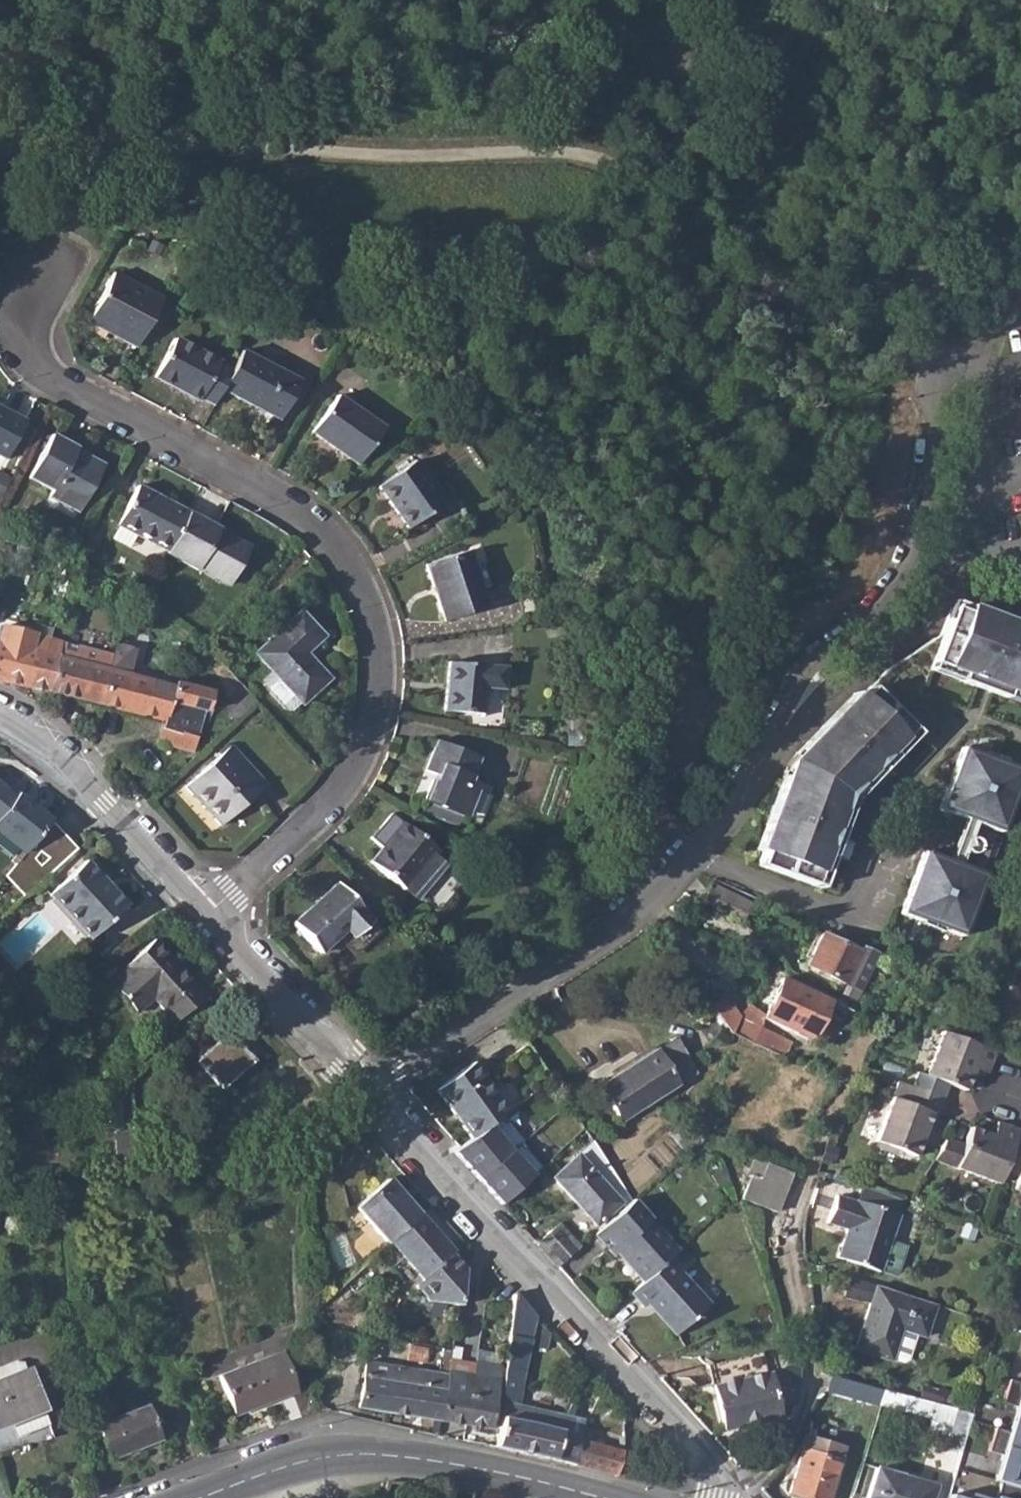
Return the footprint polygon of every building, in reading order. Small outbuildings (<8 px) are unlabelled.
[(89,319),(136,343),(161,293),(112,270),(89,319)] [(202,392),(215,399),(222,383),(233,362),(175,334),(157,371),(201,395),(202,392)] [(233,362),(222,383),(281,412),(299,374),(242,345),(233,362)] [(314,426),(361,459),(385,422),(338,390),(314,426)] [(7,459),(26,421),(0,408),(0,455),(7,459)] [(54,493),(84,508),(106,463),(78,448),(79,446),(53,433),(32,476),(56,488),(54,493)] [(379,478),(409,519),(446,494),(415,452),(379,478)] [(120,520),(171,548),(191,507),(140,482),(120,520)] [(171,548),(233,580),(252,539),(191,507),(171,548)] [(426,556),(443,614),(486,602),(476,563),(487,561),(482,540),(426,556)] [(1002,621),(964,606),(961,613),(1000,627),(1002,621)] [(300,698),(303,701),(330,675),(308,649),(326,631),(302,607),(256,648),(272,666),(300,698)] [(1002,621),(1000,627),(961,613),(952,610),(930,663),(961,674),(958,682),(974,687),(976,680),(988,684),(985,691),(1002,697),(1005,690),(1020,696),(1020,628),(1002,621)] [(33,687),(42,652),(44,653),(50,654),(54,639),(0,627),(0,679),(33,687)] [(111,653),(54,639),(50,654),(44,653),(42,652),(33,687),(100,704),(111,653)] [(158,739),(194,748),(208,690),(172,681),(172,684),(124,672),(127,656),(111,653),(100,704),(162,719),(158,739)] [(446,704),(483,707),(484,681),(504,682),(505,660),(448,655),(446,704)] [(928,671),(958,682),(961,674),(930,663),(928,671)] [(264,679),(285,704),(292,705),(300,698),(272,666),(264,674),(264,679)] [(988,684),(976,680),(974,687),(985,691),(988,684)] [(756,866),(811,886),(813,879),(822,854),(830,857),(836,842),(851,801),(892,757),(886,751),(908,728),(865,688),(857,697),(838,717),(833,712),(822,723),(828,728),(808,748),(793,764),(785,786),(775,812),(768,809),(763,824),(771,826),(761,852),(756,866)] [(1005,690),(1002,697),(1020,704),(1020,696),(1005,690)] [(851,693),(833,712),(838,717),(857,697),(851,693)] [(808,748),(828,728),(822,723),(802,744),(808,748)] [(892,757),(914,734),(908,728),(886,751),(892,757)] [(421,795),(459,811),(470,784),(464,781),(475,753),(434,736),(421,767),(431,771),(421,795)] [(188,783),(222,824),(267,783),(231,744),(188,783)] [(947,780),(938,806),(963,815),(968,804),(978,808),(974,819),(999,828),(1020,769),(1020,767),(1001,759),(999,763),(980,757),(981,752),(960,744),(947,780)] [(23,849),(49,816),(17,790),(14,793),(0,782),(0,831),(23,849)] [(777,783),(768,809),(775,812),(785,786),(777,783)] [(978,808),(968,804),(963,815),(974,819),(978,808)] [(370,861),(404,888),(406,885),(416,893),(437,866),(427,858),(435,848),(401,821),(370,861)] [(763,824),(753,850),(761,852),(771,826),(763,824)] [(985,865),(998,833),(984,828),(972,860),(985,865)] [(940,924),(961,931),(971,903),(984,870),(958,861),(954,872),(943,868),(948,857),(922,848),(899,910),(921,917),(922,913),(942,920),(940,924)] [(811,886),(818,888),(821,882),(830,857),(822,854),(813,879),(811,886)] [(47,890),(88,936),(126,902),(85,856),(47,890)] [(954,872),(958,861),(948,857),(943,868),(954,872)] [(291,922),(324,959),(370,918),(335,881),(291,922)] [(721,909),(745,920),(752,904),(727,894),(721,909)] [(807,967),(860,990),(876,954),(862,947),(859,952),(821,934),(807,967)] [(155,996),(177,1021),(206,996),(156,940),(127,964),(129,966),(111,981),(137,1011),(155,996)] [(797,1028),(812,1034),(828,1001),(780,980),(764,1014),(763,1017),(795,1032),(797,1028)] [(709,1004),(726,1030),(732,1016),(732,1015),(720,996),(709,1004)] [(763,1017),(764,1014),(747,1006),(741,1019),(760,1027),(763,1017)] [(741,1019),(732,1016),(726,1030),(753,1043),(760,1027),(741,1019)] [(753,1043),(786,1058),(792,1043),(760,1027),(753,1043)] [(195,1057),(219,1085),(249,1058),(224,1032),(195,1057)] [(944,1085),(963,1091),(971,1072),(983,1076),(992,1053),(939,1034),(923,1077),(911,1072),(906,1087),(938,1099),(944,1085)] [(596,1090),(618,1124),(695,1078),(672,1044),(596,1090)] [(434,1090),(469,1141),(500,1118),(506,1114),(470,1065),(434,1090)] [(894,1083),(870,1144),(895,1153),(911,1158),(917,1143),(922,1130),(926,1132),(938,1099),(906,1087),(894,1083)] [(521,1143),(500,1118),(469,1141),(456,1150),(454,1153),(477,1179),(519,1145),(521,1143)] [(988,1135),(965,1126),(949,1169),(973,1177),(957,1224),(979,1231),(1000,1173),(1010,1145),(1015,1132),(993,1123),(988,1135)] [(922,1144),(926,1132),(922,1130),(917,1143),(922,1144)] [(618,1205),(621,1209),(628,1202),(590,1142),(550,1177),(593,1226),(618,1205)] [(892,1159),(895,1153),(870,1144),(868,1150),(892,1159)] [(541,1168),(519,1145),(477,1179),(500,1205),(541,1168)] [(1014,1178),(1020,1158),(1020,1149),(1010,1145),(1000,1173),(1014,1178)] [(1014,1178),(1009,1190),(1020,1194),(1020,1158),(1014,1178)] [(771,1217),(787,1179),(762,1169),(747,1207),(771,1217)] [(354,1208),(387,1244),(390,1242),(420,1215),(387,1178),(354,1208)] [(860,1193),(856,1210),(899,1222),(903,1207),(860,1193)] [(609,1261),(613,1258),(617,1255),(642,1282),(670,1258),(673,1256),(647,1226),(651,1223),(632,1200),(628,1202),(621,1209),(590,1238),(609,1261)] [(883,1281),(899,1222),(856,1210),(855,1213),(833,1206),(826,1233),(847,1239),(839,1268),(883,1281)] [(420,1215),(390,1242),(423,1279),(416,1285),(431,1302),(460,1306),(467,1264),(420,1215)] [(678,1251),(651,1223),(647,1226),(673,1256),(676,1253),(678,1251)] [(535,1244),(556,1268),(568,1258),(576,1248),(556,1226),(535,1244)] [(670,1258),(642,1282),(638,1286),(630,1294),(643,1310),(648,1306),(676,1336),(707,1307),(679,1277),(689,1268),(676,1253),(673,1256),(670,1258)] [(613,1258),(638,1286),(642,1282),(617,1255),(613,1258)] [(840,1306),(864,1312),(870,1293),(843,1286),(840,1306)] [(494,1445),(553,1458),(565,1415),(521,1404),(532,1313),(513,1292),(499,1415),(502,1416),(494,1445)] [(851,1357),(888,1367),(889,1365),(900,1369),(904,1366),(913,1339),(922,1342),(932,1311),(870,1293),(864,1312),(851,1357)] [(219,1374),(235,1412),(293,1389),(277,1350),(219,1374)] [(723,1433),(776,1419),(774,1411),(794,1406),(797,1370),(788,1367),(764,1373),(760,1355),(708,1367),(723,1433)] [(440,1418),(466,1423),(476,1361),(452,1357),(450,1357),(447,1371),(444,1390),(440,1418)] [(444,1390),(447,1371),(366,1359),(358,1405),(387,1410),(392,1382),(444,1390)] [(42,1407),(24,1361),(15,1360),(0,1366),(0,1424),(42,1407)] [(466,1423),(492,1426),(502,1365),(476,1361),(466,1423)] [(826,1395),(876,1409),(881,1393),(830,1380),(826,1395)] [(1002,1381),(996,1404),(1009,1408),(1003,1433),(1020,1438),(1020,1387),(1002,1381)] [(392,1382),(387,1410),(440,1418),(444,1390),(392,1382)] [(924,1404),(881,1393),(876,1409),(920,1420),(924,1404)] [(97,1422),(110,1456),(159,1437),(145,1404),(97,1422)] [(927,1422),(931,1406),(924,1404),(920,1420),(927,1422)] [(957,1455),(968,1416),(938,1407),(931,1406),(927,1422),(924,1433),(943,1438),(940,1451),(957,1455)] [(553,1458),(612,1474),(618,1448),(576,1437),(577,1433),(568,1431),(569,1423),(574,1424),(575,1418),(565,1415),(553,1458)] [(1003,1433),(989,1429),(982,1451),(996,1455),(989,1481),(996,1483),(1020,1490),(1020,1438),(1003,1433)] [(830,1488),(843,1448),(813,1439),(814,1433),(809,1431),(807,1438),(806,1437),(789,1495),(798,1497),(827,1497),(830,1488)] [(933,1489),(874,1472),(866,1497),(931,1497),(933,1489)] [(996,1483),(992,1497),(1020,1497),(1020,1490),(996,1483)] [(830,1488),(827,1497),(834,1497),(836,1490),(830,1488)]
